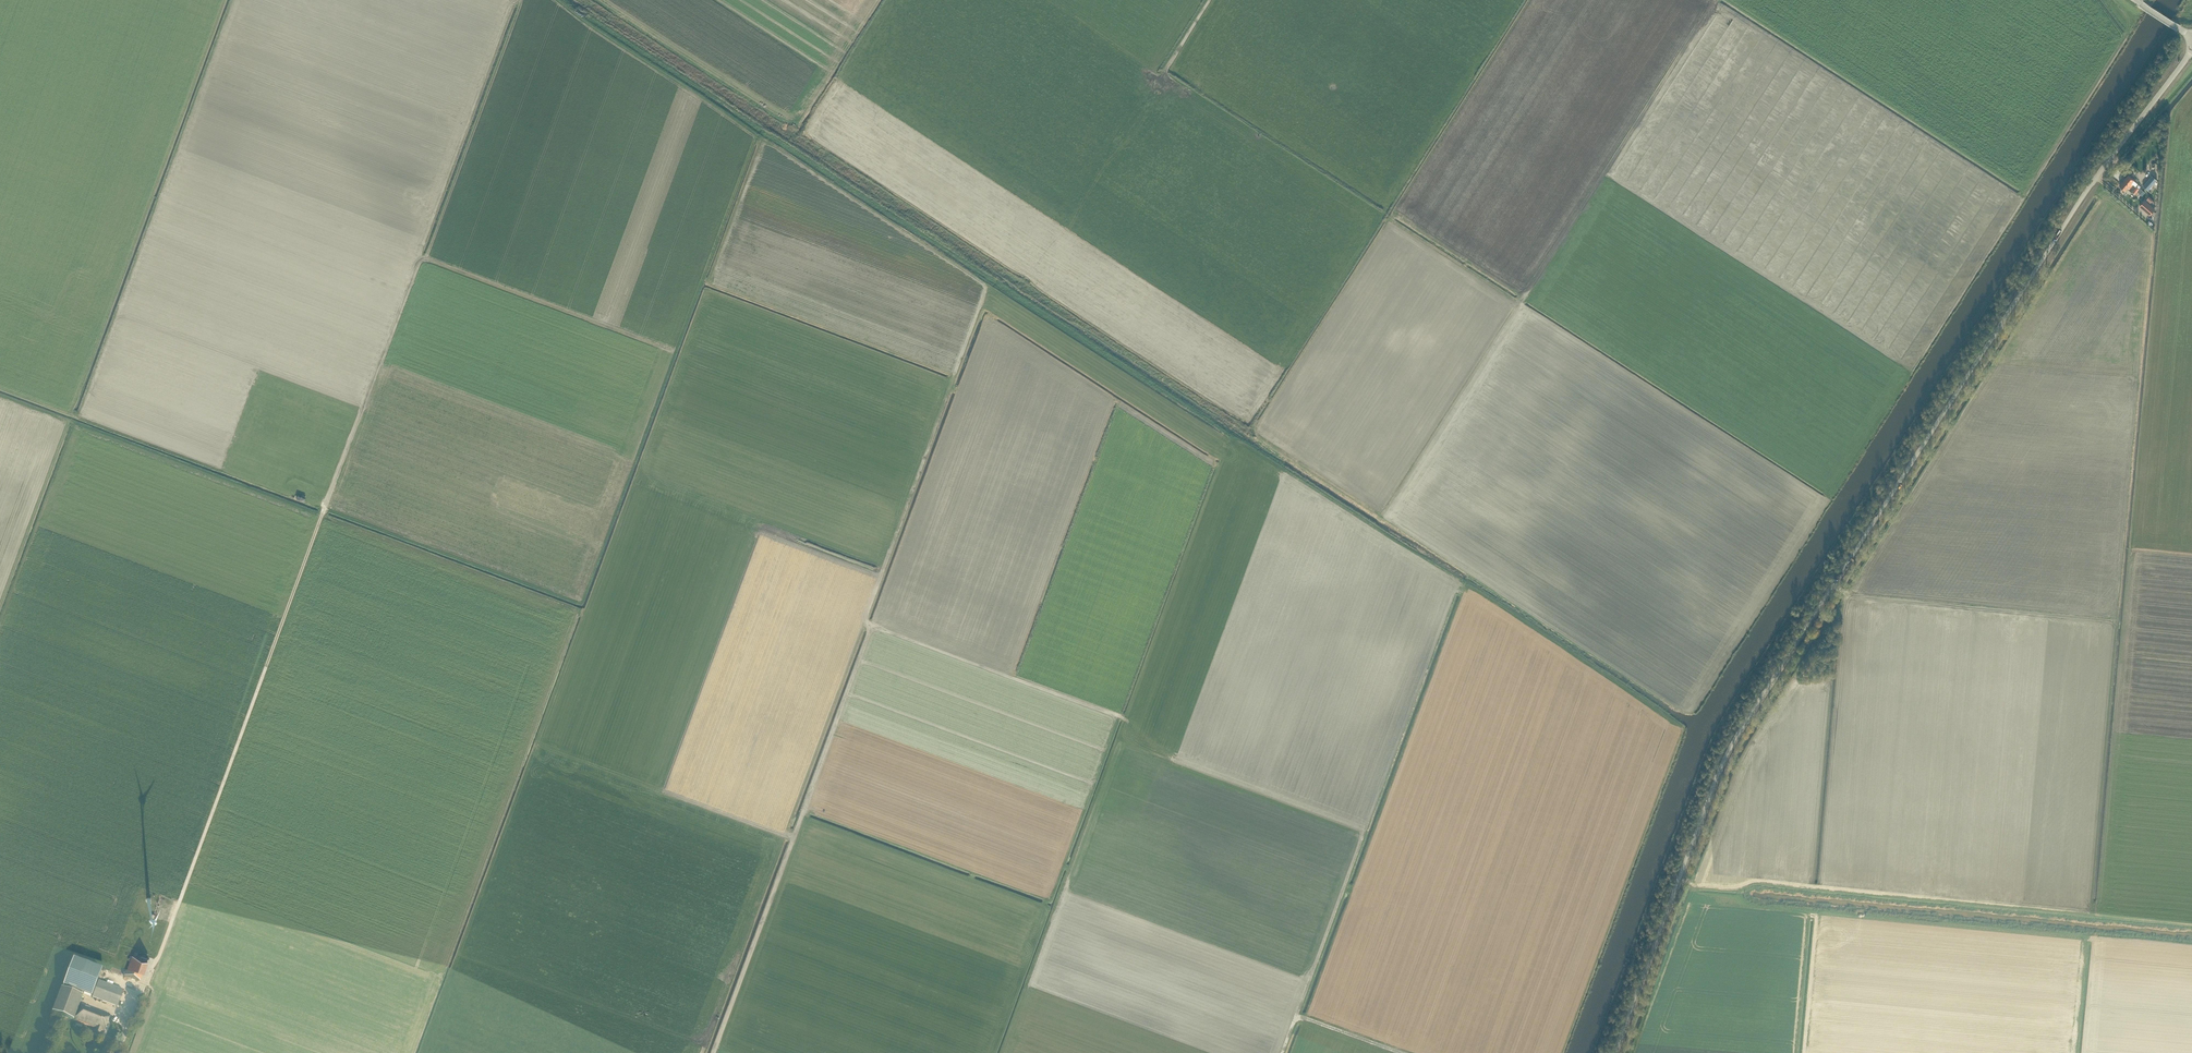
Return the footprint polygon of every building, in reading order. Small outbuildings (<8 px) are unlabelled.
[(2129,175),(2124,180),(2137,192),(2139,190),(2136,186),(2138,184),(2134,180),(2129,175)] [(2143,185),(2149,190),(2158,180),(2152,175),(2143,185)] [(2124,180),(2119,185),(2125,191),(2128,187),(2129,188),(2128,189),(2132,192),(2136,195),(2139,193),(2137,192),(2124,180)] [(2145,200),(2139,207),(2150,215),(2155,209),(2145,200)] [(148,961),(144,959),(132,956),(124,975),(141,981),(148,961)] [(93,998),(99,981),(103,970),(73,959),(64,986),(63,988),(82,996),(83,994),(93,998)] [(93,998),(118,1007),(124,990),(99,981),(93,998)] [(129,981),(127,986),(136,989),(138,984),(129,981)] [(79,1005),(82,996),(63,988),(54,1012),(74,1020),(74,1019),(76,1020),(75,1020),(98,1029),(96,1033),(102,1035),(103,1032),(105,1032),(111,1016),(81,1005),(79,1005)]
